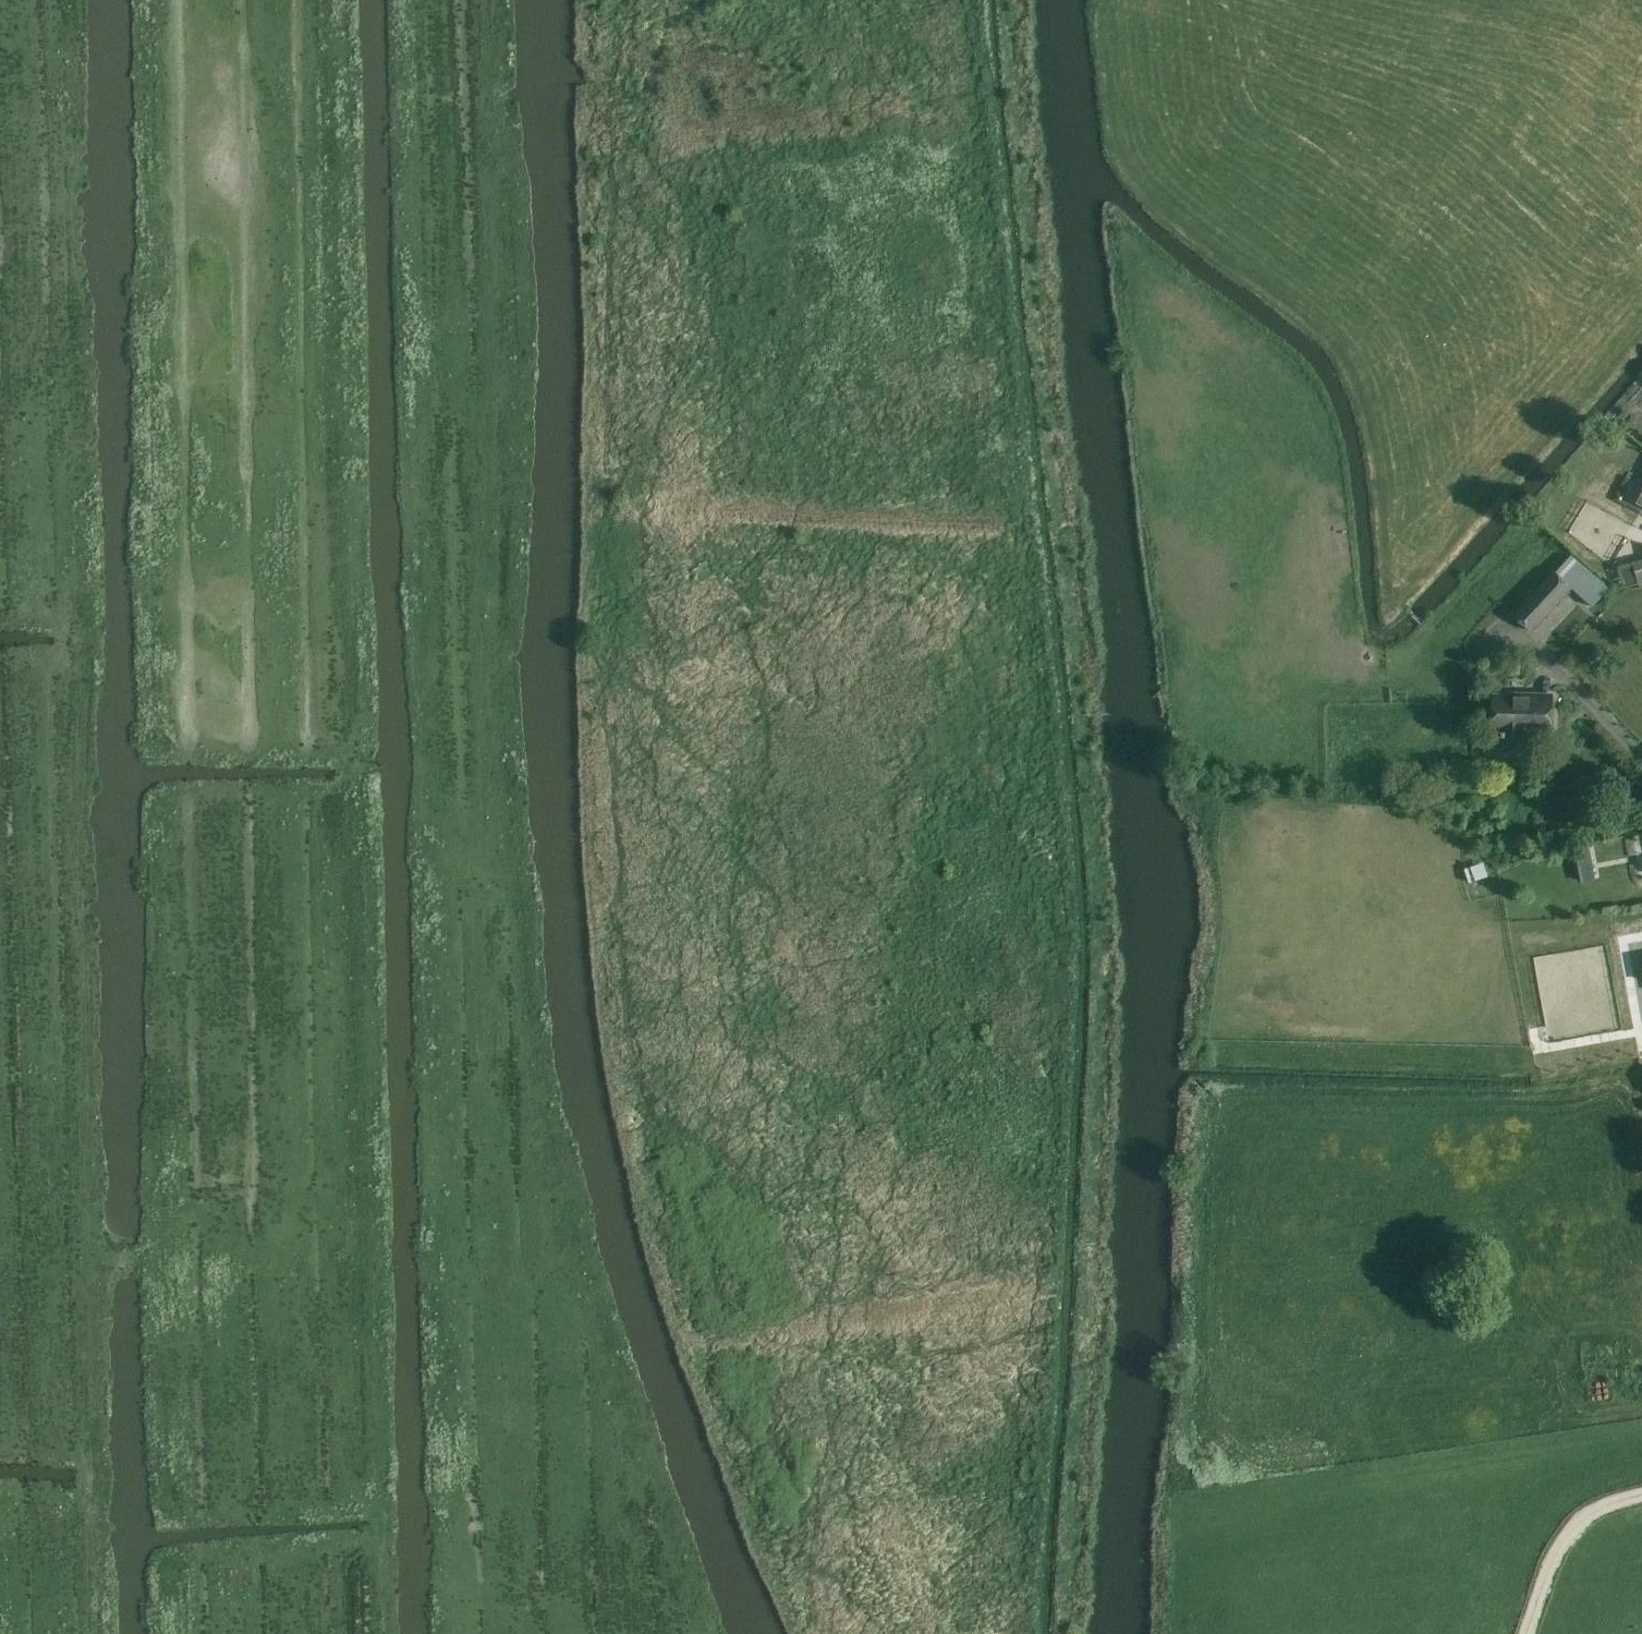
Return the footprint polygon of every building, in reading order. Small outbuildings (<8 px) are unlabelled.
[(1633,563),(1639,584),(1640,585),(1641,585),(1641,560),(1633,563)] [(1554,571),(1514,614),(1532,630),(1572,587),(1556,572),(1554,571)] [(1553,695),(1541,694),(1510,693),(1510,694),(1494,693),(1493,730),(1502,730),(1501,752),(1526,753),(1527,730),(1551,731),(1553,695)] [(1578,864),(1581,882),(1596,879),(1593,865),(1592,861),(1578,864)] [(1484,863),(1465,869),(1469,883),(1489,877),(1484,863)]
